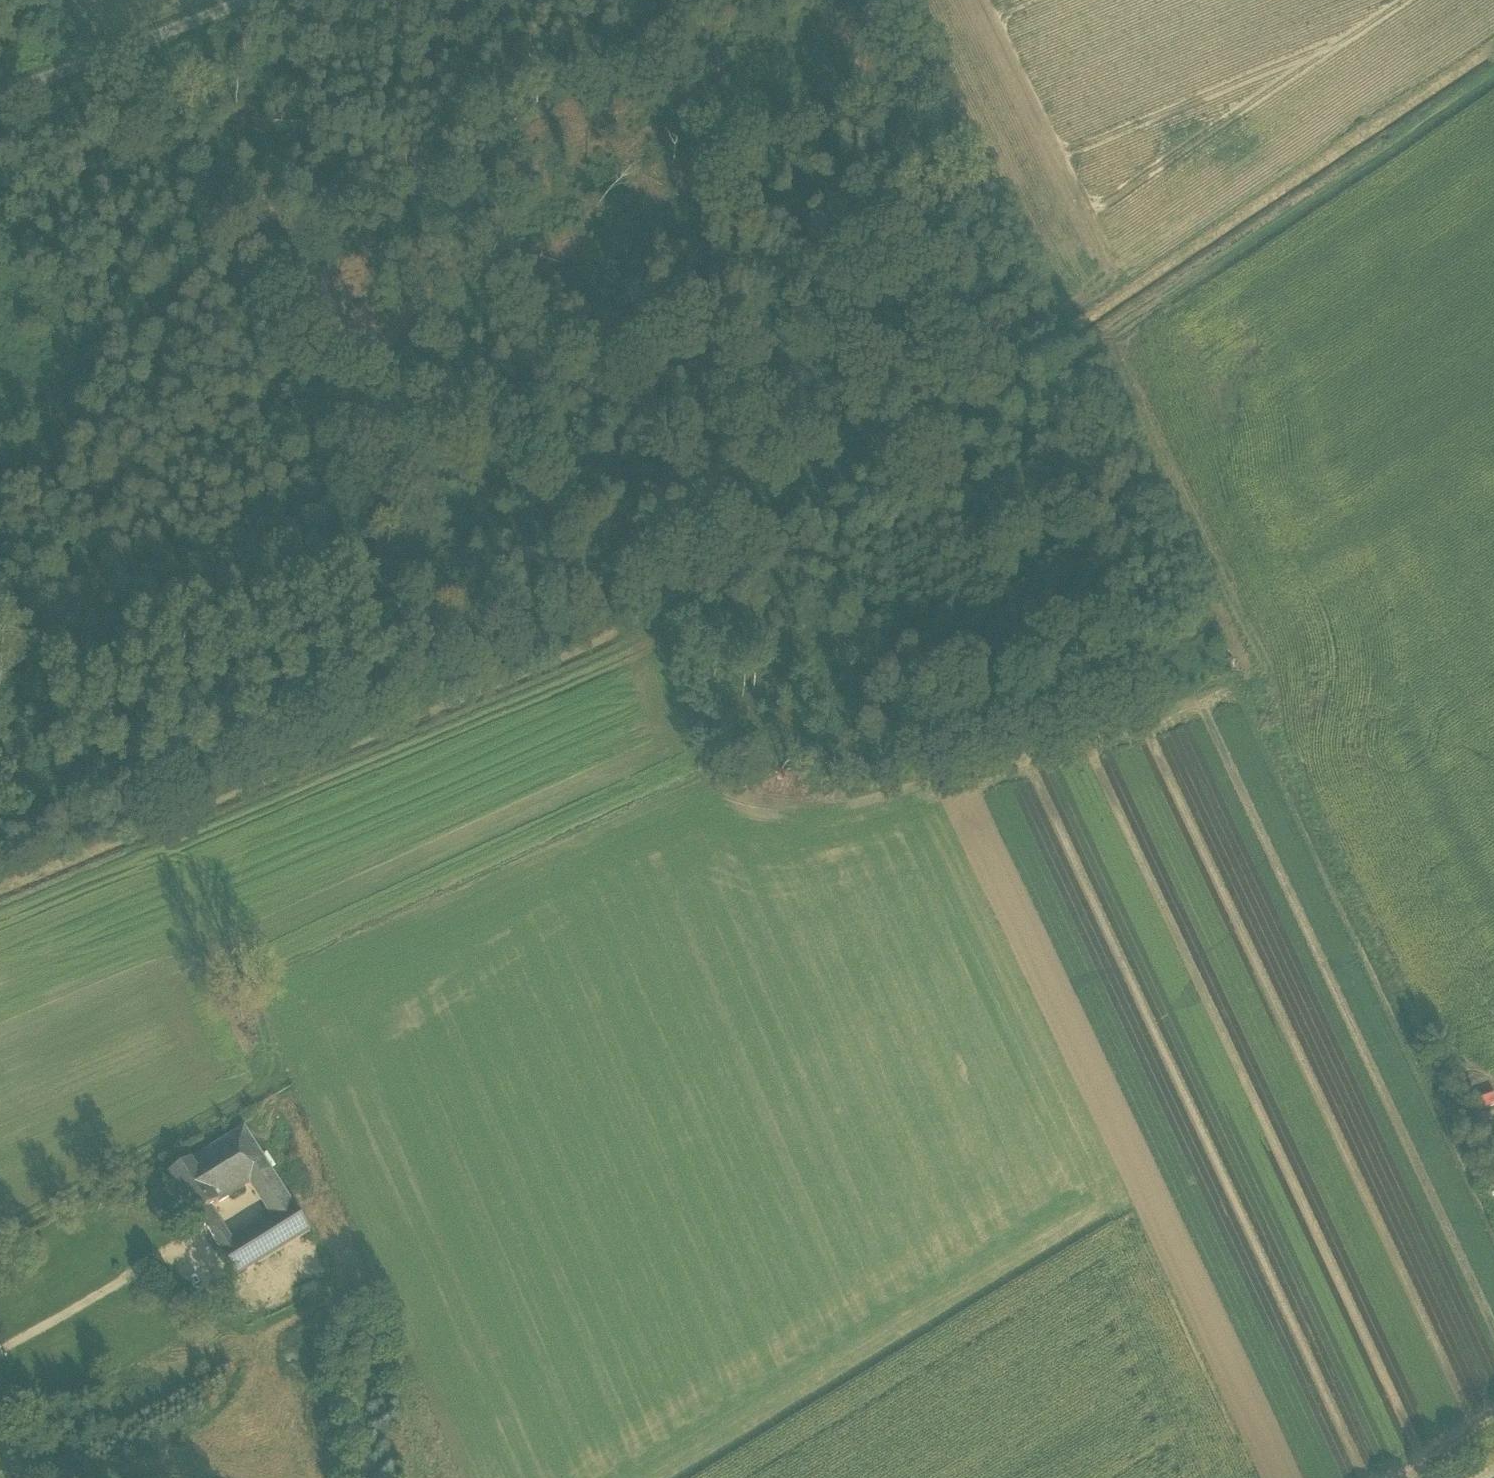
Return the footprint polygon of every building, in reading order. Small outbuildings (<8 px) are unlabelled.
[(244,1128),(193,1161),(218,1202),(228,1196),(231,1200),(235,1198),(232,1193),(249,1183),(257,1178),(267,1179),(274,1174),(244,1128)] [(193,1161),(192,1159),(169,1174),(197,1216),(199,1215),(211,1207),(218,1202),(193,1161)] [(274,1174),(267,1179),(257,1178),(249,1183),(271,1216),(292,1202),(274,1174)] [(231,1241),(219,1248),(237,1276),(310,1230),(292,1202),(271,1216),(231,1241)] [(199,1215),(205,1225),(217,1217),(211,1207),(199,1215)] [(213,1238),(225,1230),(217,1217),(205,1225),(213,1238)] [(225,1230),(213,1238),(219,1248),(231,1241),(225,1230)]
